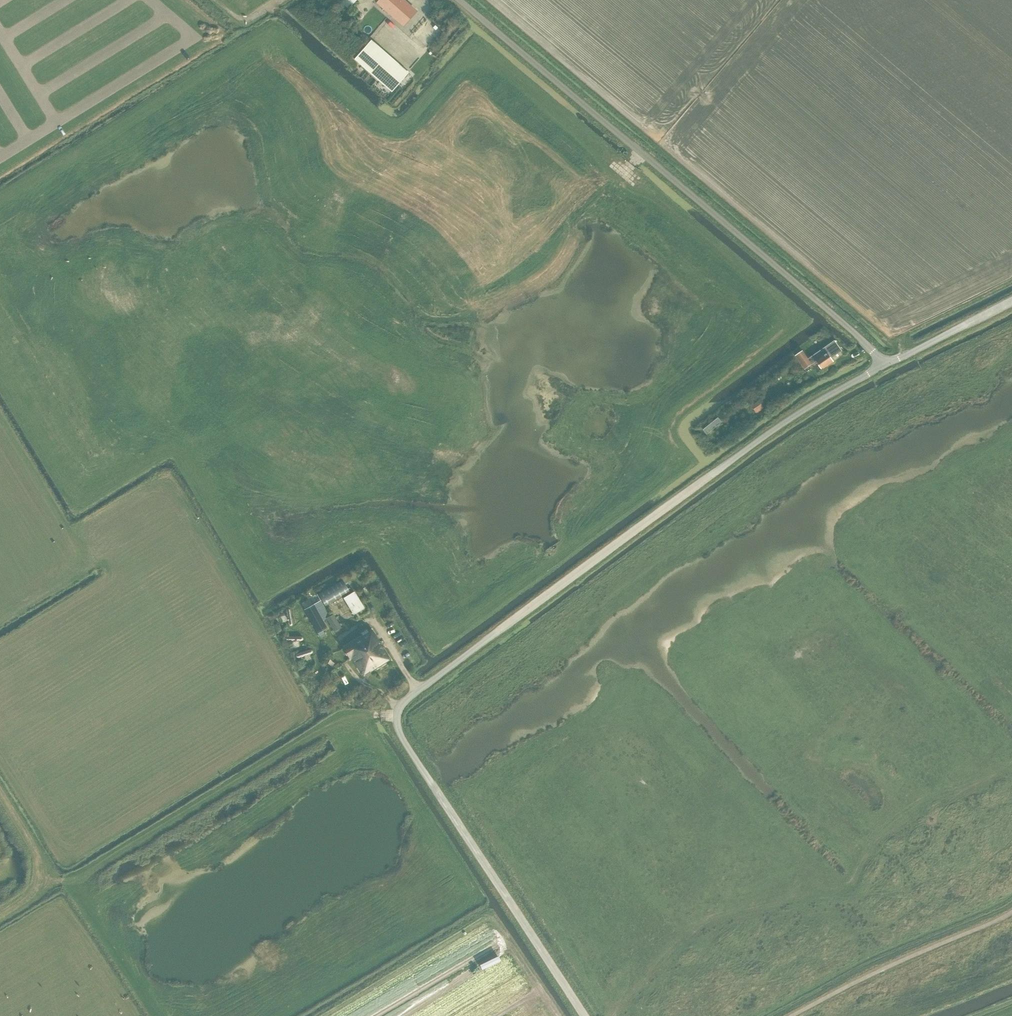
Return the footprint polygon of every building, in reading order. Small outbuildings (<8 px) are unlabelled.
[(378,2),(377,3),(403,27),(416,12),(402,0),(375,0),(378,2)] [(370,41),(354,60),(392,92),(408,74),(370,41)] [(805,370),(816,362),(822,370),(834,361),(832,358),(842,351),(835,340),(809,358),(803,350),(795,356),(805,370)] [(801,372),(792,378),(795,382),(804,375),(801,372)] [(755,412),(761,408),(757,402),(751,406),(755,412)] [(717,419),(704,428),(708,433),(720,424),(717,419)] [(342,580),(318,592),(326,606),(350,591),(342,580)] [(354,591),(343,598),(354,615),(365,608),(354,591)] [(317,594),(301,603),(318,634),(328,628),(323,621),(327,619),(330,617),(317,594)] [(330,617),(327,619),(333,630),(334,632),(341,628),(340,626),(333,615),(330,617)] [(373,630),(344,646),(350,657),(352,656),(361,673),(369,669),(370,672),(390,660),(373,630)] [(295,656),(296,657),(296,658),(297,658),(298,658),(312,654),(312,653),(313,653),(313,652),(313,651),(312,650),(311,649),(297,654),(296,654),(296,655),(295,656)]
